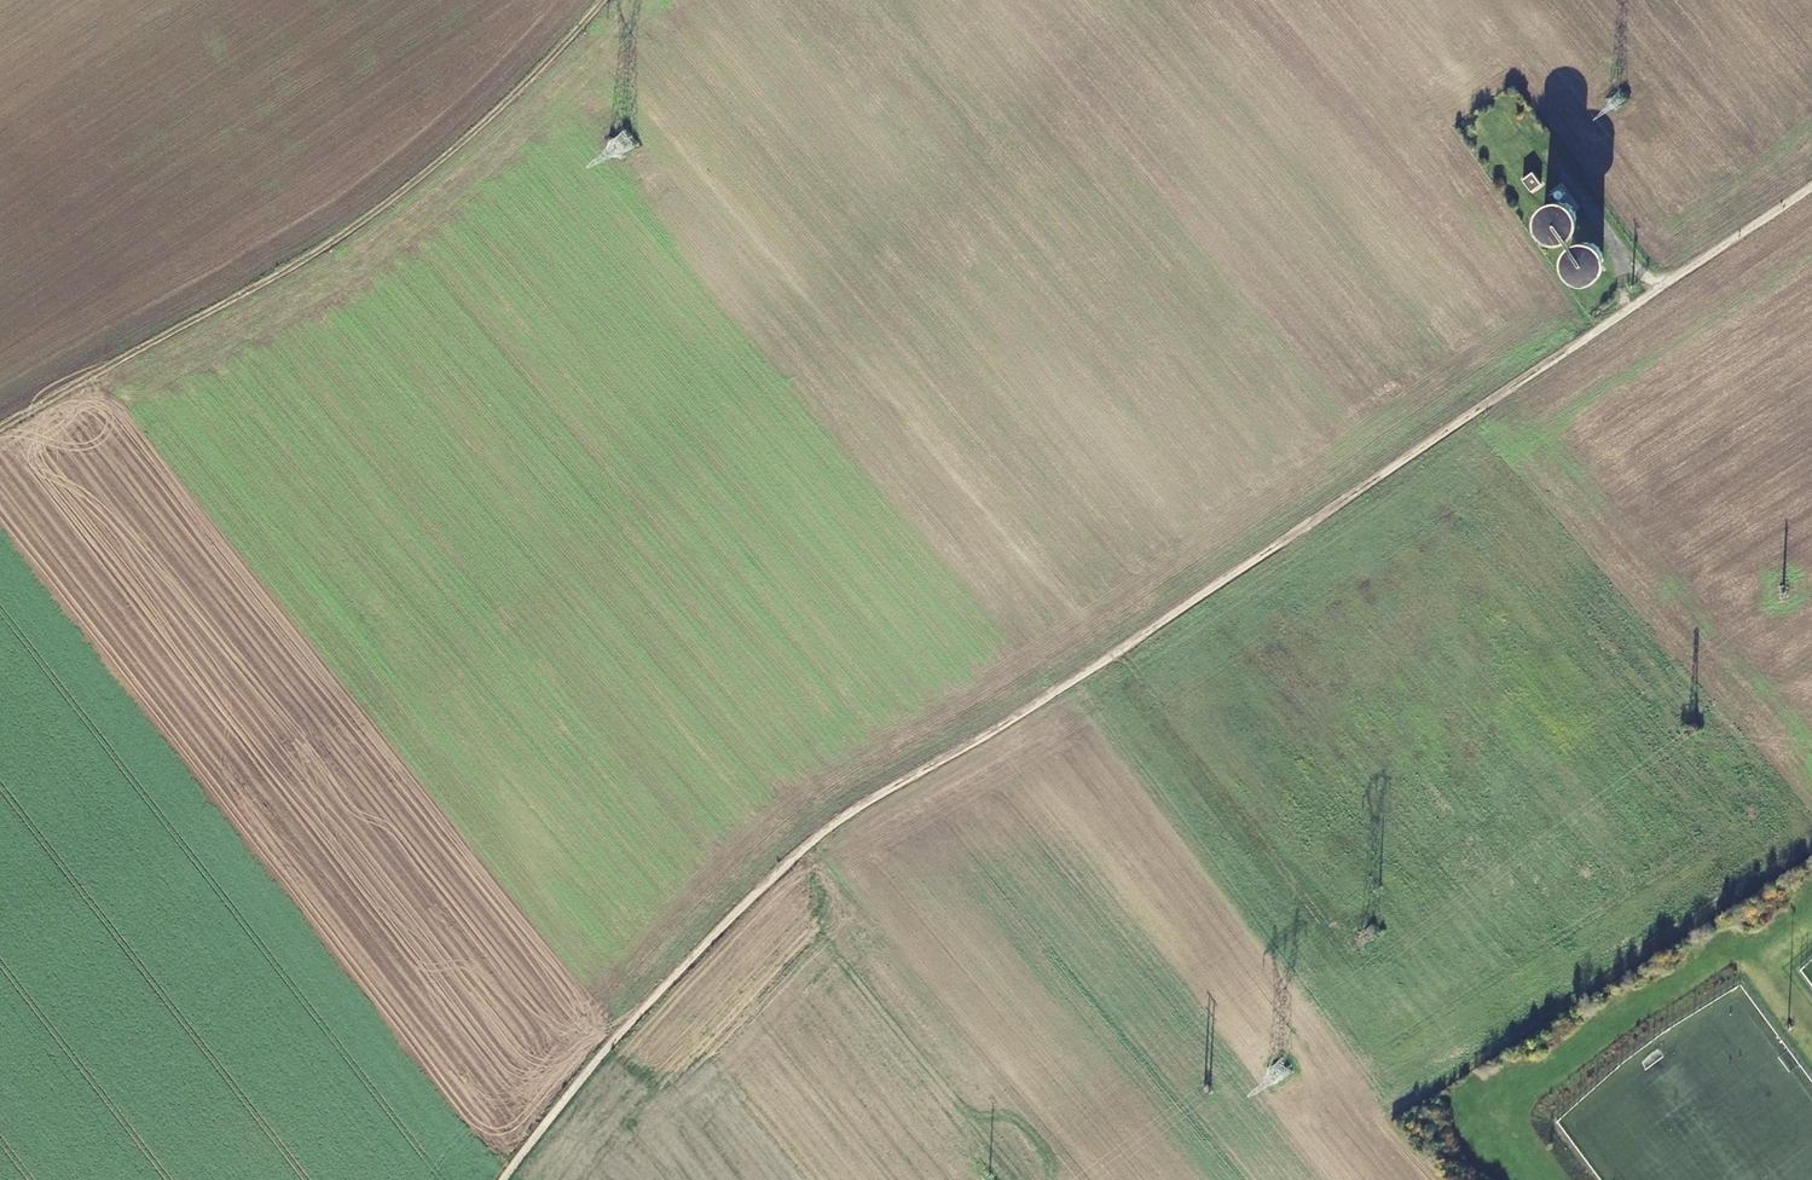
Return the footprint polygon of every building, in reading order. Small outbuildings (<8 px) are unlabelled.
[(1539,183),(1532,173),(1521,180),(1528,191),(1539,183)] [(1556,255),(1582,231),(1557,204),(1531,228),(1556,255)]
